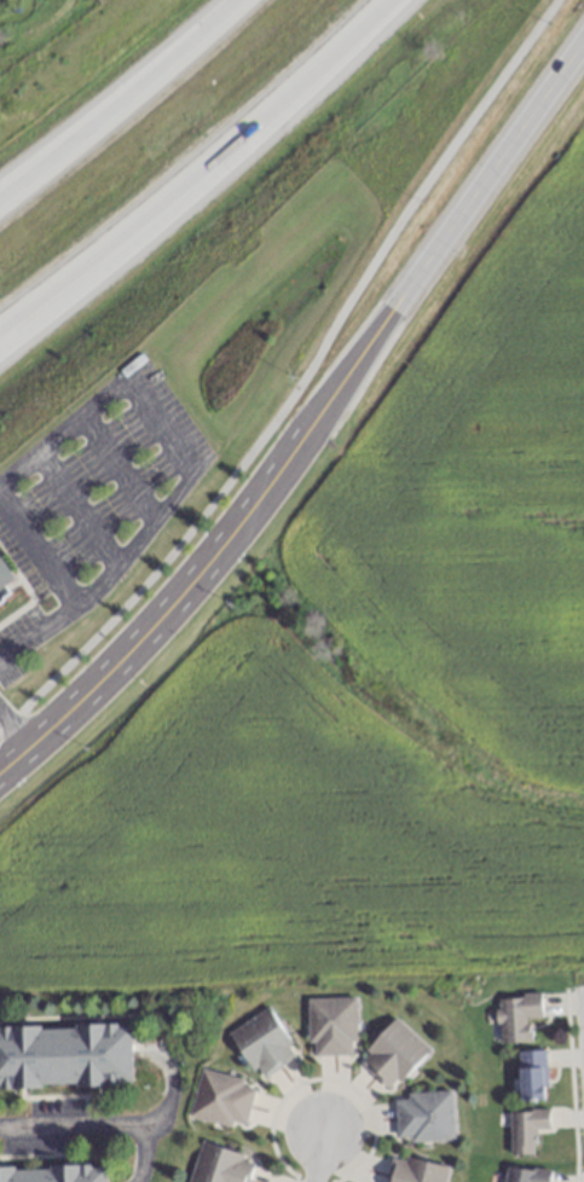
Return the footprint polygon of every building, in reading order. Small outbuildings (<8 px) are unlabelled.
[(7,595),(2,587),(15,578),(0,556),(0,599),(7,595)] [(541,994),(496,997),(498,1043),(529,1042),(527,1019),(542,1018),(541,994)] [(308,997),(309,1055),(355,1055),(355,997),(308,997)] [(228,1031),(257,1080),(297,1056),(268,1007),(228,1031)] [(390,1091),(429,1050),(397,1019),(357,1060),(390,1091)] [(131,1085),(130,1024),(0,1026),(0,1087),(131,1085)] [(545,1100),(545,1051),(518,1051),(518,1100),(545,1100)] [(188,1117),(244,1129),(254,1083),(199,1070),(188,1117)] [(395,1099),(396,1142),(454,1140),(452,1091),(406,1093),(406,1098),(395,1099)] [(509,1111),(509,1155),(535,1155),(535,1129),(548,1129),(548,1111),(509,1111)] [(254,1157),(199,1143),(189,1181),(247,1181),(254,1157)] [(394,1156),(389,1181),(444,1181),(447,1166),(394,1156)] [(0,1167),(0,1181),(106,1181),(106,1166),(0,1167)] [(550,1171),(505,1167),(504,1181),(549,1181),(550,1171)]
